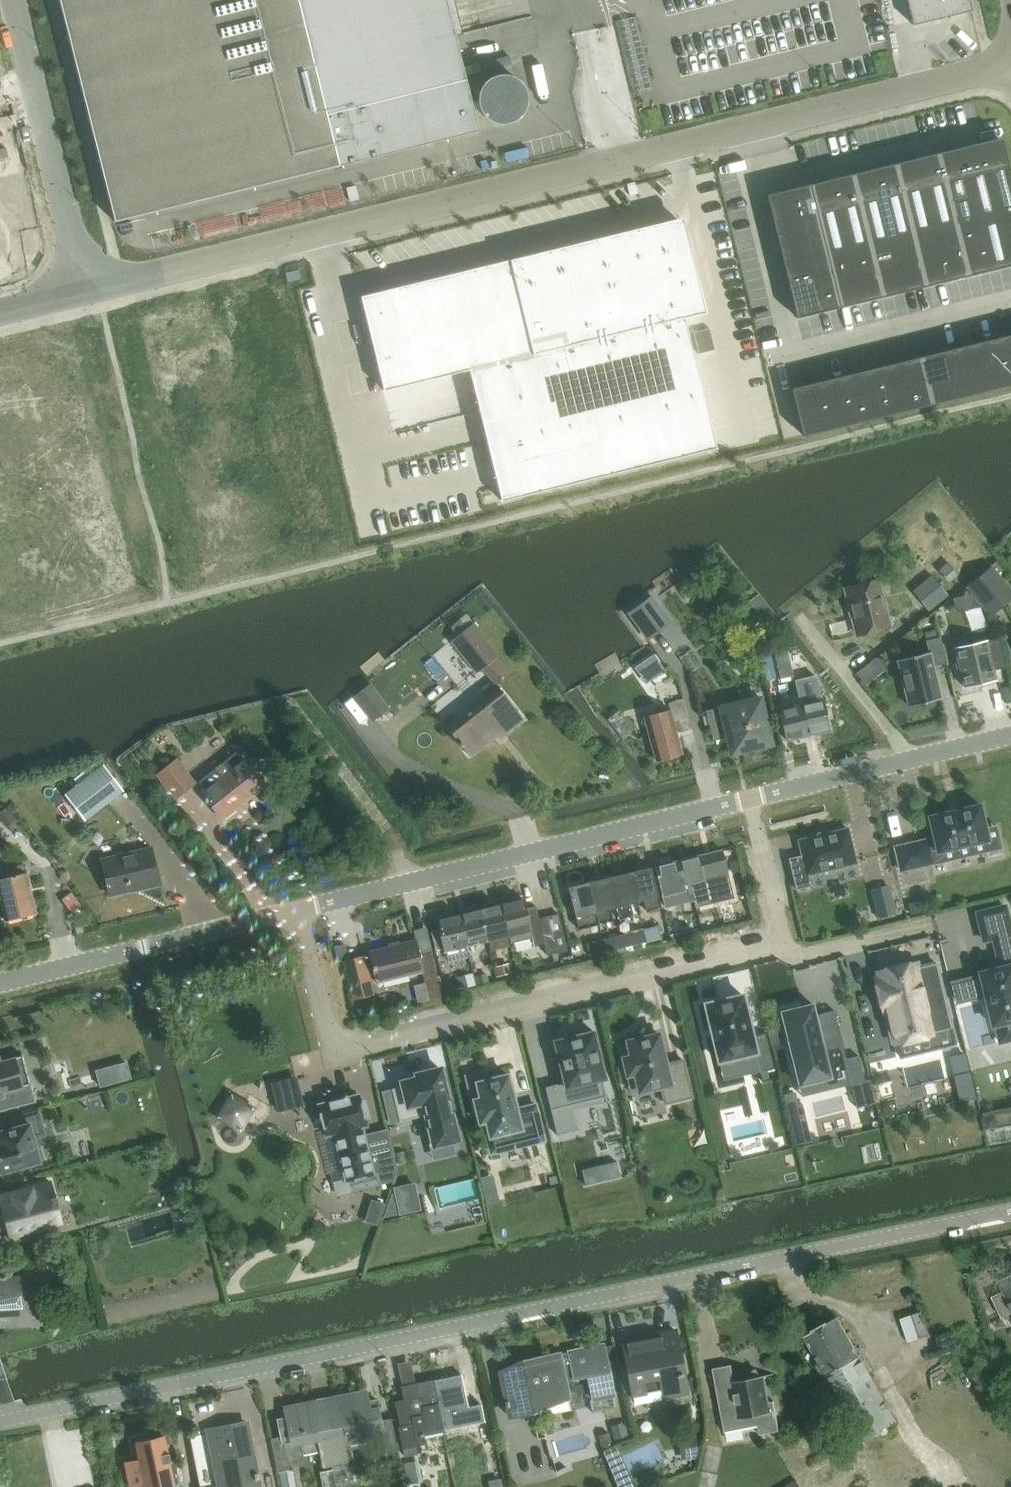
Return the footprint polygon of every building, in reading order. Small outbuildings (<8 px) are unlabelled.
[(115,222),(479,131),(474,111),(481,109),(482,111),(483,112),(483,113),(484,115),(485,116),(486,117),(487,118),(489,119),(490,120),(491,121),(492,121),(494,122),(495,123),(497,123),(498,124),(500,124),(501,124),(503,124),(504,124),(506,124),(507,124),(509,124),(510,124),(512,123),(513,123),(515,122),(516,121),(517,121),(519,120),(520,119),(521,118),(522,117),(523,116),(524,114),(525,113),(526,112),(527,110),(527,109),(528,108),(528,106),(529,105),(529,103),(529,102),(529,100),(529,98),(529,97),(529,95),(528,94),(528,92),(528,91),(527,89),(526,88),(526,87),(525,85),(524,84),(523,83),(522,82),(521,81),(520,80),(518,79),(517,78),(516,77),(514,77),(513,76),(511,76),(510,75),(508,75),(507,75),(505,75),(504,74),(502,75),(501,75),(499,75),(498,75),(496,76),(495,76),(493,77),(492,78),(491,78),(489,79),(488,80),(487,81),(486,82),(485,84),(484,85),(483,86),(482,87),(482,89),(481,90),(480,92),(480,93),(480,95),(479,96),(479,98),(479,99),(479,101),(472,103),(446,0),(59,0),(115,222)] [(913,25),(972,10),(969,0),(907,0),(913,25)] [(767,197),(796,317),(1010,266),(1010,177),(1002,139),(767,197)] [(639,228),(360,296),(383,391),(469,370),(501,502),(717,449),(684,318),(706,313),(688,241),(685,242),(680,221),(640,231),(639,228)] [(299,270),(286,274),(288,282),(301,279),(299,270)] [(792,388),(804,437),(1010,386),(1010,335),(792,388)] [(992,566),(966,586),(989,616),(1010,600),(1010,590),(992,566)] [(932,575),(912,591),(929,612),(949,595),(932,575)] [(857,635),(890,626),(878,583),(845,592),(857,635)] [(677,584),(656,600),(672,622),(693,606),(677,584)] [(476,674),(498,657),(474,625),(451,642),(476,674)] [(929,653),(898,660),(909,706),(940,699),(932,667),(946,663),(940,638),(926,641),(929,653)] [(987,641),(954,648),(963,686),(996,679),(987,641)] [(648,682),(668,668),(656,652),(637,665),(648,682)] [(768,688),(780,684),(773,652),(760,655),(768,688)] [(859,672),(869,683),(887,668),(877,656),(859,672)] [(795,681),(809,736),(831,731),(823,700),(816,702),(813,689),(811,677),(795,681)] [(355,696),(376,720),(393,704),(372,681),(355,696)] [(809,736),(795,681),(780,684),(785,709),(779,711),(786,742),(809,736)] [(499,741),(525,721),(499,688),(447,728),(470,758),(496,737),(499,741)] [(772,745),(764,714),(761,698),(740,703),(706,711),(713,742),(727,738),(731,755),(772,745)] [(656,761),(682,754),(670,711),(644,718),(656,761)] [(222,819),(265,786),(238,751),(198,782),(205,790),(202,793),(222,819)] [(175,800),(196,783),(177,759),(156,776),(175,800)] [(65,796),(85,821),(123,792),(103,766),(65,796)] [(929,854),(937,852),(988,840),(980,805),(929,817),(935,840),(927,842),(926,841),(895,848),(901,871),(932,864),(929,854)] [(811,886),(808,875),(856,863),(848,829),(799,841),(802,856),(789,859),(796,890),(811,886)] [(110,897),(159,885),(151,849),(101,860),(110,897)] [(699,856),(678,862),(685,890),(687,890),(689,898),(693,897),(698,896),(696,888),(706,885),(705,881),(712,879),(710,871),(703,873),(699,856)] [(696,909),(693,897),(689,898),(687,890),(685,890),(678,862),(656,867),(663,896),(675,893),(680,913),(696,909)] [(631,874),(638,902),(644,900),(647,912),(661,909),(658,897),(651,869),(631,874)] [(26,873),(0,879),(0,903),(4,922),(36,914),(26,873)] [(631,874),(610,879),(616,907),(619,920),(634,916),(631,903),(638,902),(631,874)] [(610,879),(589,884),(599,923),(612,920),(610,909),(616,907),(610,879)] [(599,923),(589,884),(569,889),(579,928),(599,923)] [(872,889),(878,917),(895,914),(889,885),(872,889)] [(534,946),(544,944),(545,944),(539,919),(536,907),(526,910),(524,901),(501,906),(508,937),(509,937),(511,944),(533,938),(534,946)] [(724,923),(736,920),(732,904),(720,907),(724,923)] [(501,906),(480,911),(488,942),(508,937),(501,906)] [(958,1002),(985,995),(992,1026),(1009,1022),(1010,1028),(1010,934),(1005,907),(977,914),(984,941),(993,939),(1000,967),(988,970),(988,971),(980,973),(980,977),(953,984),(958,1002)] [(480,911),(459,916),(466,947),(467,946),(470,964),(483,961),(479,944),(488,942),(480,911)] [(549,917),(557,953),(568,951),(559,915),(549,917)] [(466,947),(459,916),(437,921),(445,952),(455,949),(456,957),(467,954),(466,947)] [(544,944),(547,955),(557,953),(549,917),(539,919),(545,944),(544,944)] [(643,931),(646,944),(661,940),(658,927),(643,931)] [(646,944),(643,931),(623,936),(626,948),(646,944)] [(626,948),(623,936),(603,940),(606,953),(626,948)] [(591,957),(606,953),(603,940),(588,944),(591,957)] [(431,953),(420,956),(416,941),(369,952),(376,983),(422,972),(424,980),(437,977),(431,953)] [(373,994),(364,958),(345,962),(354,999),(373,994)] [(877,980),(885,1011),(893,1043),(896,1042),(931,1034),(952,1029),(936,964),(916,968),(915,965),(880,973),(881,979),(877,980)] [(742,996),(706,1005),(720,1061),(755,1053),(760,1072),(775,1069),(766,1034),(752,1037),(742,996)] [(785,1028),(799,1086),(831,1078),(816,1020),(785,1028)] [(592,1033),(553,1042),(563,1083),(544,1088),(549,1109),(604,1096),(599,1079),(603,1078),(592,1033)] [(628,1042),(631,1056),(623,1058),(627,1075),(635,1074),(639,1092),(661,1087),(665,1104),(692,1097),(683,1061),(666,1065),(659,1034),(628,1042)] [(867,1083),(860,1054),(843,1058),(850,1087),(867,1083)] [(35,1102),(30,1084),(18,1087),(11,1060),(0,1062),(0,1112),(35,1102)] [(458,1140),(440,1069),(417,1075),(418,1079),(403,1083),(403,1086),(392,1089),(400,1122),(422,1117),(430,1147),(453,1141),(458,1140)] [(487,1121),(490,1137),(499,1135),(503,1151),(544,1140),(535,1105),(517,1110),(516,1108),(517,1108),(517,1106),(515,1106),(513,1099),(515,1098),(514,1096),(513,1097),(508,1075),(487,1080),(485,1073),(467,1077),(473,1102),(475,1102),(480,1123),(487,1121)] [(394,1181),(398,1171),(393,1153),(370,1158),(364,1135),(358,1137),(356,1129),(366,1126),(364,1119),(368,1118),(364,1102),(360,1103),(358,1095),(319,1105),(327,1136),(335,1134),(346,1181),(378,1173),(380,1185),(394,1181)] [(252,1109),(232,1097),(215,1124),(223,1129),(227,1122),(232,1114),(245,1122),(252,1109)] [(1010,1140),(1010,1123),(990,1127),(993,1143),(1010,1140)] [(40,1162),(30,1125),(0,1133),(0,1173),(40,1162)] [(0,1191),(0,1206),(10,1242),(40,1234),(39,1229),(61,1223),(56,1201),(50,1178),(0,1191)] [(414,1185),(394,1190),(399,1212),(400,1216),(420,1211),(414,1185)] [(1004,1291),(992,1297),(1003,1319),(1010,1314),(1010,1277),(1000,1283),(1004,1291)] [(31,1278),(0,1285),(0,1322),(3,1321),(4,1323),(13,1322),(14,1324),(25,1323),(29,1321),(33,1319),(35,1315),(37,1311),(37,1307),(31,1278)] [(903,1317),(911,1340),(932,1333),(924,1309),(903,1317)] [(862,1437),(896,1417),(838,1318),(805,1337),(829,1378),(797,1401),(807,1415),(837,1394),(862,1437)] [(634,1404),(662,1399),(688,1394),(676,1331),(622,1341),(634,1404)] [(603,1346),(515,1364),(516,1369),(499,1373),(509,1419),(533,1414),(531,1408),(570,1399),(566,1380),(588,1375),(593,1400),(614,1395),(603,1346)] [(713,1369),(722,1411),(725,1431),(743,1428),(759,1425),(761,1435),(780,1431),(775,1401),(769,1402),(764,1377),(775,1375),(775,1374),(760,1377),(757,1371),(745,1377),(744,1377),(745,1382),(736,1384),(732,1365),(713,1369)] [(460,1377),(433,1382),(443,1431),(469,1426),(480,1424),(477,1407),(466,1409),(466,1406),(460,1377)] [(404,1401),(396,1403),(400,1426),(397,1426),(398,1427),(403,1449),(405,1458),(418,1455),(416,1447),(419,1446),(426,1445),(424,1436),(443,1431),(433,1382),(406,1388),(402,1389),(404,1401)] [(340,1395),(351,1446),(367,1443),(365,1431),(381,1428),(386,1455),(398,1453),(392,1419),(381,1421),(377,1401),(370,1402),(367,1389),(340,1395)] [(340,1395),(310,1401),(320,1453),(323,1468),(354,1462),(351,1446),(340,1395)] [(320,1453),(310,1401),(283,1406),(285,1419),(278,1421),(281,1437),(271,1440),(277,1473),(289,1470),(288,1463),(304,1460),(304,1456),(320,1453)] [(259,1486),(246,1423),(208,1431),(216,1469),(222,1468),(226,1486),(252,1486),(259,1486)] [(911,1486),(880,1432),(831,1460),(818,1439),(799,1450),(812,1473),(787,1486),(910,1486),(911,1486)] [(125,1463),(130,1486),(144,1484),(145,1486),(175,1486),(164,1436),(136,1442),(140,1460),(125,1463)] [(422,1482),(418,1461),(403,1464),(407,1485),(422,1482)] [(294,1470),(278,1473),(281,1486),(298,1486),(297,1486),(294,1470)]
